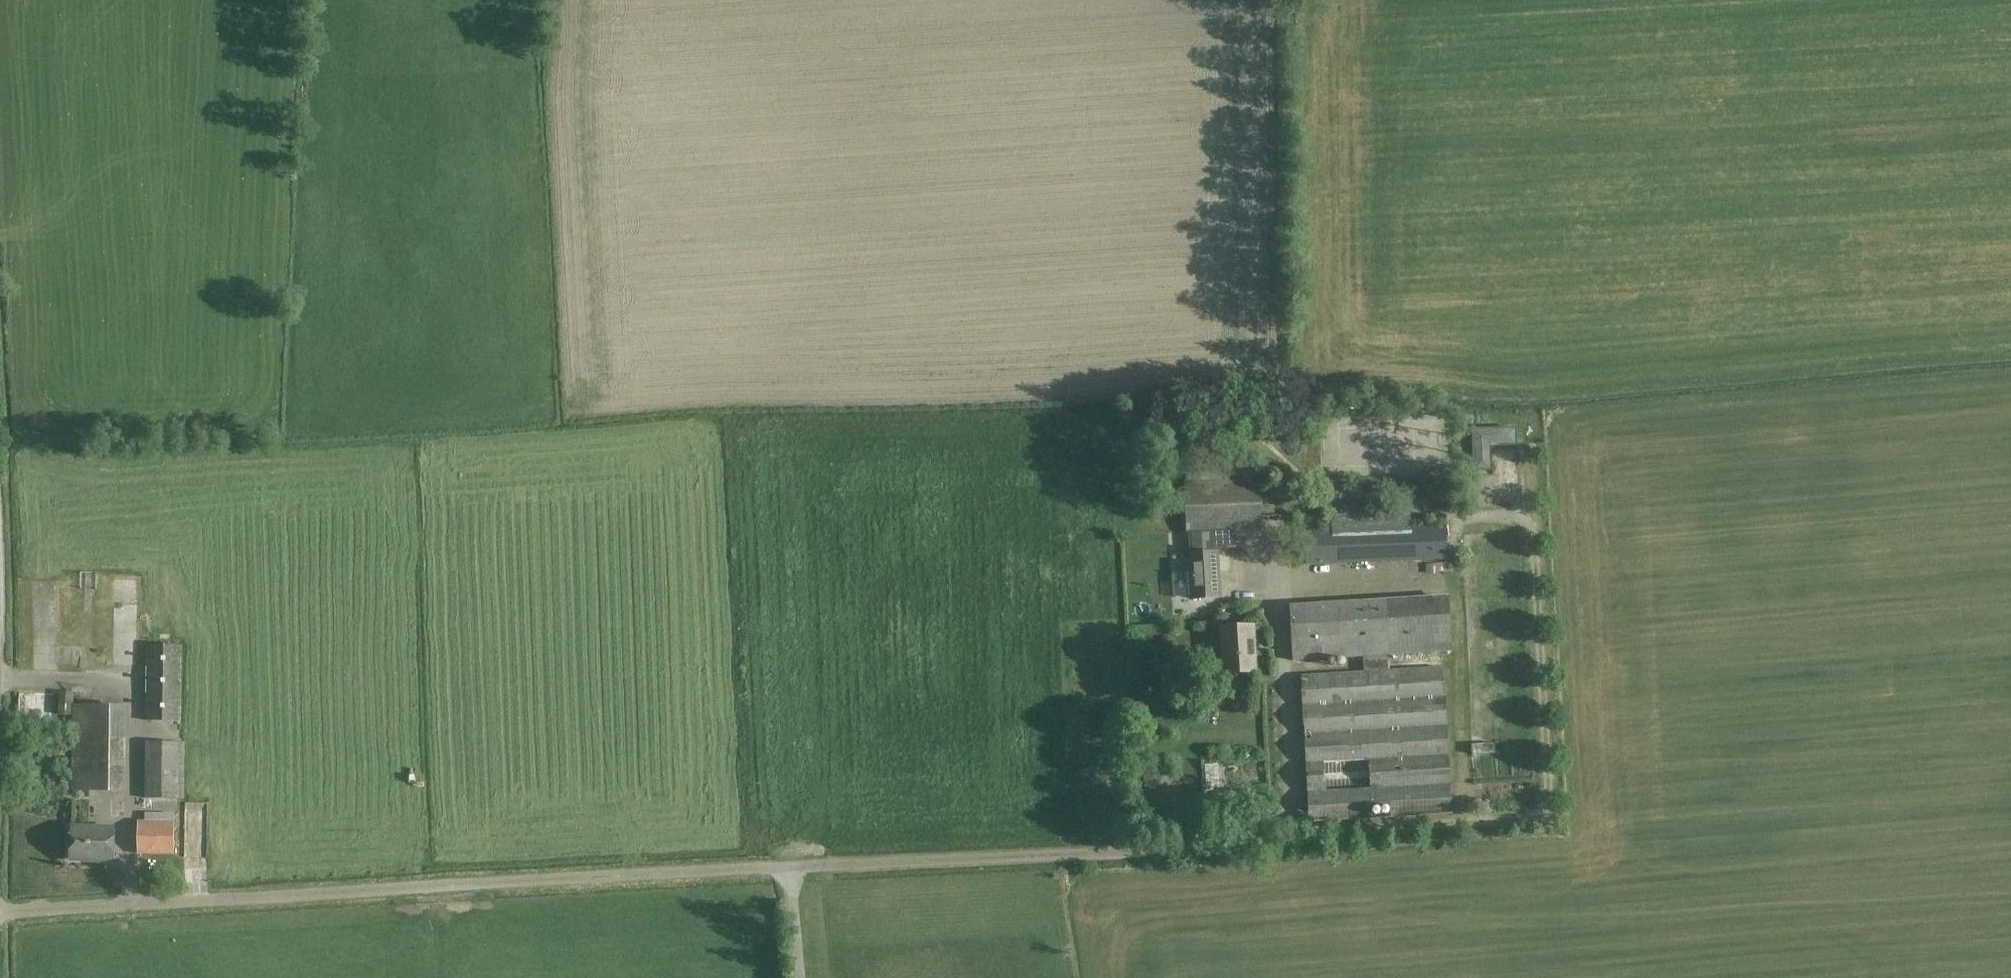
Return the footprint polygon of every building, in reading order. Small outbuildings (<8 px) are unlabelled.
[(1473,430),(1474,470),(1492,470),(1491,445),(1516,445),(1515,428),(1473,430)] [(1263,530),(1261,478),(1186,482),(1188,541),(1190,541),(1191,553),(1190,554),(1193,599),(1220,597),(1217,552),(1215,552),(1214,532),(1263,530)] [(1331,529),(1304,530),(1306,565),(1447,560),(1447,525),(1411,526),(1410,512),(1331,515),(1331,529)] [(1453,652),(1450,596),(1290,605),(1294,661),(1453,652)] [(1255,672),(1253,642),(1250,642),(1250,627),(1252,626),(1252,625),(1222,627),(1225,674),(1255,672)] [(148,644),(145,721),(182,722),(183,646),(148,644)] [(1445,667),(1301,675),(1311,823),(1453,814),(1445,667)] [(73,705),(74,705),(74,692),(60,692),(60,715),(73,715),(73,705)] [(73,705),(73,715),(72,791),(126,791),(126,706),(74,705),(73,705)] [(146,741),(145,798),(180,798),(180,743),(146,741)] [(1471,745),(1472,754),(1495,753),(1495,743),(1471,745)] [(145,821),(138,821),(139,855),(174,856),(175,814),(145,813),(145,821)] [(73,828),(72,859),(113,860),(113,829),(73,828)]
